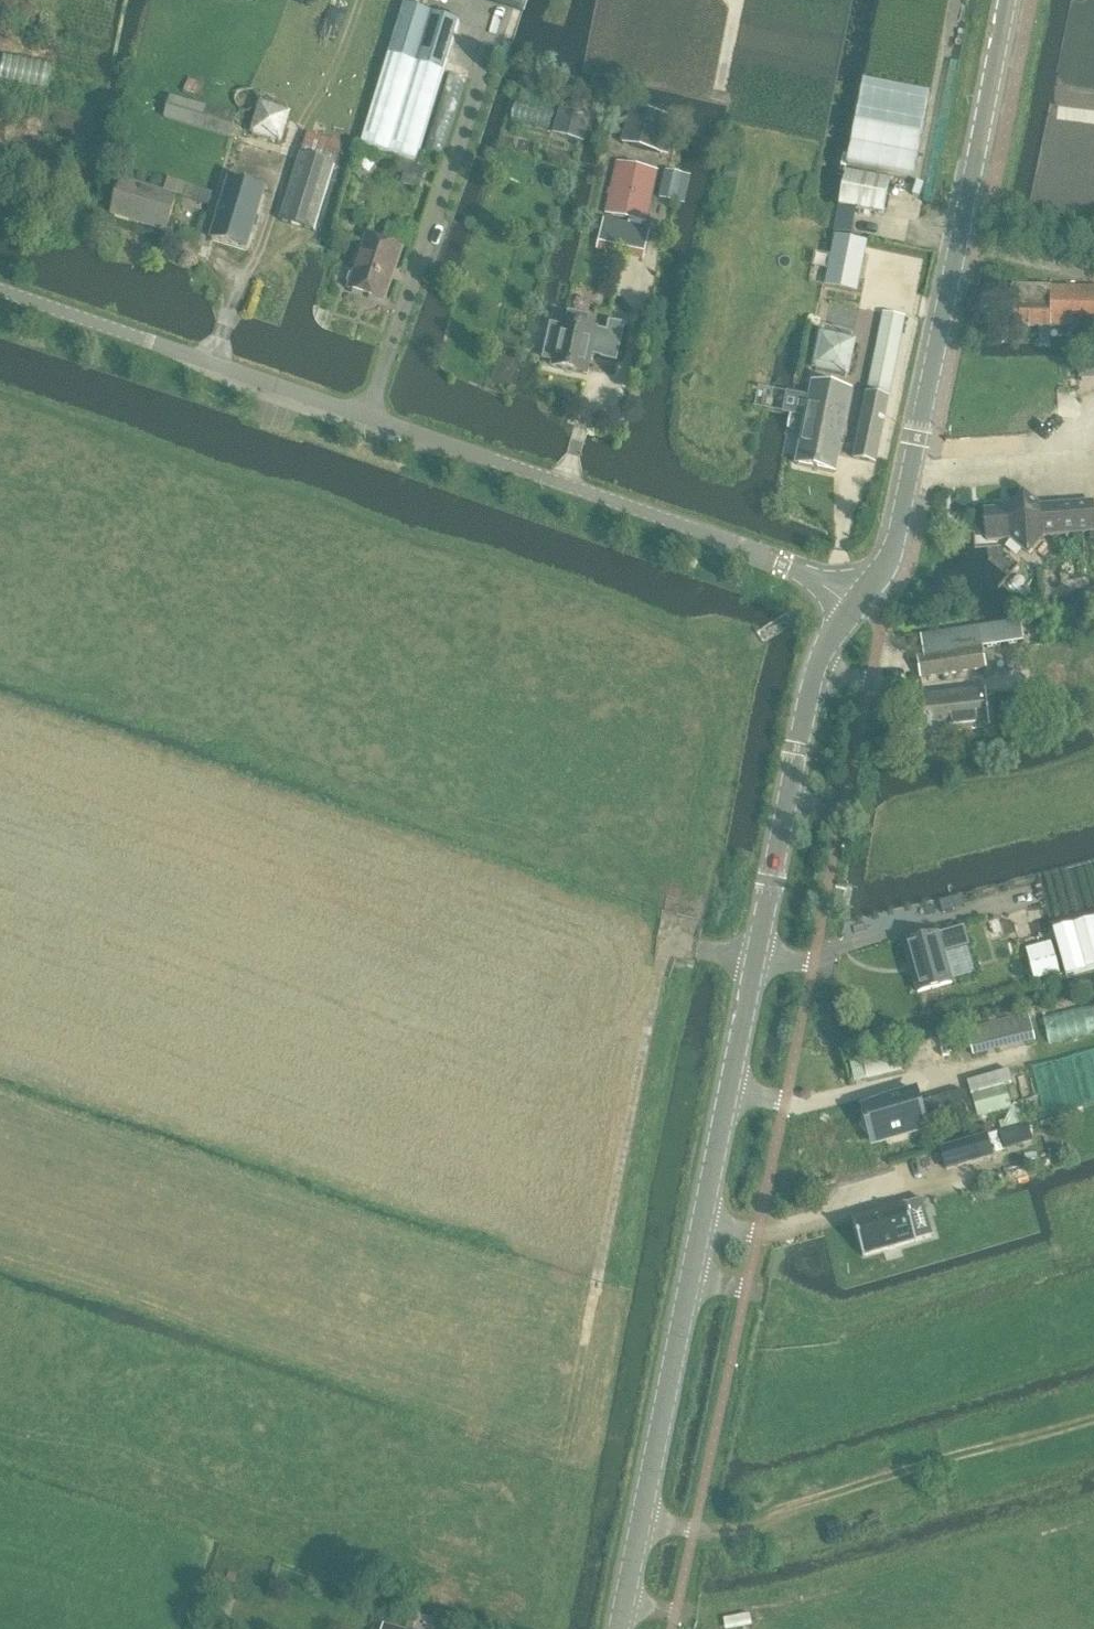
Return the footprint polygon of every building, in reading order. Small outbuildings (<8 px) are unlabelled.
[(405,4),(361,144),(415,161),(460,21),(405,4)] [(848,164),(851,165),(914,177),(930,93),(864,80),(848,164)] [(235,117),(171,97),(165,119),(229,138),(235,117)] [(292,112),(259,102),(250,133),(282,143),(292,112)] [(633,103),(622,144),(658,153),(668,111),(633,103)] [(584,115),(564,110),(558,134),(578,139),(584,115)] [(313,230),(335,165),(341,145),(307,134),(301,154),(300,154),(279,219),(313,230)] [(618,162),(606,214),(646,223),(657,171),(618,162)] [(426,169),(408,163),(401,183),(420,189),(426,169)] [(846,172),(840,205),(883,214),(890,181),(846,172)] [(674,205),(677,205),(683,177),(677,176),(675,175),(669,174),(663,202),(672,204),(674,205)] [(122,181),(111,215),(165,232),(176,198),(175,198),(176,196),(209,207),(213,193),(168,179),(163,194),(122,181)] [(229,182),(212,240),(247,251),(264,192),(229,182)] [(648,232),(604,223),(600,242),(644,252),(648,232)] [(836,238),(826,286),(856,292),(866,244),(836,238)] [(398,250),(363,239),(347,288),(382,299),(398,250)] [(1082,241),(1081,257),(1093,257),(1093,241),(1082,241)] [(1012,325),(1038,326),(1038,346),(1049,347),(1049,343),(1049,326),(1093,327),(1093,286),(1014,285),(1011,287),(1010,290),(1009,294),(1009,297),(1010,299),(1012,302),(1012,325)] [(551,325),(547,345),(557,347),(552,367),(587,375),(592,353),(602,356),(602,359),(617,362),(625,325),(610,322),(607,332),(597,330),(586,327),(588,318),(569,313),(567,323),(562,322),(561,328),(551,325)] [(814,370),(850,378),(858,340),(822,332),(814,370)] [(877,339),(867,393),(890,398),(896,368),(900,344),(877,339)] [(1093,379),(1093,365),(1080,366),(1081,380),(1093,379)] [(791,415),(788,429),(802,432),(796,464),(835,472),(851,390),(812,382),(805,418),(791,415)] [(867,393),(855,458),(878,462),(890,398),(867,393)] [(1010,537),(1028,552),(1042,534),(1093,530),(1093,515),(1093,501),(1040,507),(1022,491),(1008,509),(985,511),(988,540),(1010,537)] [(917,657),(918,661),(920,677),(985,666),(982,646),(1022,640),(1021,635),(1039,633),(1037,618),(1018,620),(922,636),(925,655),(917,657)] [(909,698),(914,735),(987,726),(983,689),(909,698)] [(949,899),(939,902),(942,913),(952,911),(949,899)] [(1053,931),(1066,977),(1093,969),(1093,920),(1053,931)] [(964,928),(904,945),(918,993),(952,983),(944,954),(970,947),(964,928)] [(1051,942),(1026,949),(1035,981),(1060,975),(1051,942)] [(1027,1015),(966,1029),(972,1053),(1032,1039),(1027,1015)] [(896,1050),(850,1061),(855,1083),(901,1072),(896,1050)] [(1006,1072),(966,1083),(969,1094),(1009,1083),(1006,1072)] [(978,1118),(1012,1108),(1005,1085),(971,1095),(978,1118)] [(925,1129),(921,1113),(915,1092),(899,1096),(889,1099),(890,1102),(864,1109),(867,1120),(865,1121),(867,1125),(868,1124),(871,1135),(887,1131),(890,1139),(925,1129)] [(1028,1124),(999,1132),(1004,1150),(1033,1142),(1028,1124)] [(989,1125),(981,1128),(983,1135),(991,1133),(989,1125)] [(993,1156),(991,1148),(987,1134),(941,1148),(947,1169),(993,1156)] [(906,1205),(852,1220),(863,1257),(917,1242),(916,1241),(906,1206),(906,1205)] [(229,1573),(227,1581),(234,1583),(236,1574),(229,1573)]
